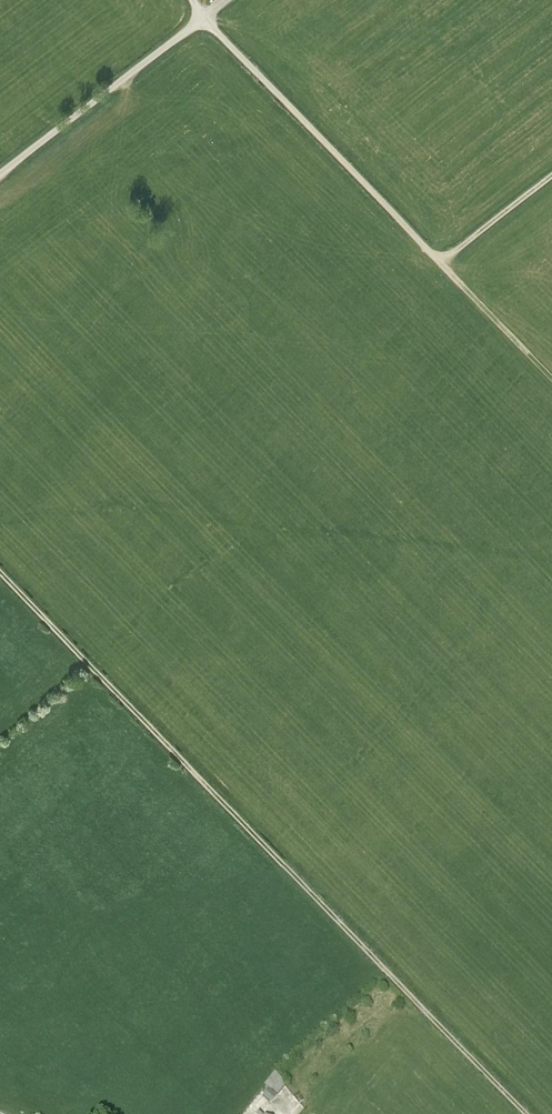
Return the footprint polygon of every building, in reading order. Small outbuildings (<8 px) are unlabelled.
[(269,1089),(277,1095),(286,1084),(276,1073),(265,1086),(269,1089)] [(277,1095),(269,1089),(264,1096),(272,1102),(277,1095)]
